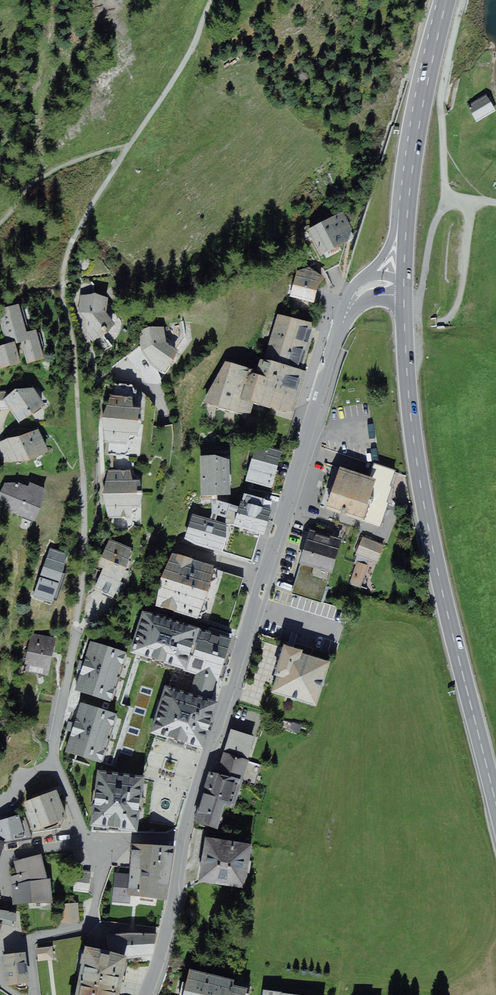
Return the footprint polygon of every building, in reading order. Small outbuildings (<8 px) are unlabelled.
[(485,96),(470,105),(479,120),(495,111),(485,96)] [(344,212),(309,231),(323,257),(347,244),(354,230),(344,212)] [(322,276),(299,269),(291,297),(314,304),(322,276)] [(106,314),(109,299),(97,294),(81,295),(78,311),(81,311),(80,330),(84,330),(94,341),(109,333),(114,323),(106,314)] [(19,359),(27,356),(29,363),(45,359),(36,330),(27,332),(19,306),(0,311),(0,318),(7,344),(0,346),(0,366),(1,368),(20,363),(19,359)] [(280,316),(266,361),(301,372),(315,327),(280,316)] [(178,350),(169,343),(166,341),(164,328),(151,327),(140,332),(142,351),(153,366),(163,372),(178,350)] [(292,420),(305,373),(301,372),(266,361),(261,376),(254,401),(255,402),(271,407),(269,413),(292,420)] [(250,373),(252,369),(227,362),(203,403),(239,413),(250,373)] [(261,376),(250,373),(239,413),(252,414),(255,402),(254,401),(261,376)] [(114,383),(103,418),(143,421),(135,386),(114,383)] [(13,391),(3,398),(10,409),(20,423),(33,415),(46,405),(35,388),(17,389),(13,391)] [(0,393),(0,410),(10,409),(3,398),(13,391),(0,393)] [(139,436),(143,421),(103,418),(107,443),(127,445),(132,434),(139,436)] [(14,462),(27,457),(29,459),(46,452),(36,428),(10,439),(4,436),(0,438),(0,459),(14,462)] [(258,443),(248,478),(275,485),(284,450),(258,443)] [(228,455),(200,456),(200,495),(229,494),(228,455)] [(397,472),(376,464),(371,478),(375,479),(362,518),(379,524),(397,472)] [(343,468),(329,508),(361,520),(362,518),(375,479),(371,478),(343,468)] [(109,470),(104,494),(145,494),(136,470),(109,470)] [(8,501),(6,514),(20,518),(20,516),(40,522),(44,509),(41,509),(47,487),(30,481),(28,487),(16,484),(0,485),(0,500),(8,501)] [(141,507),(145,494),(104,494),(108,518),(132,518),(133,515),(141,507)] [(257,507),(242,503),(235,527),(250,532),(257,507)] [(272,512),(257,507),(250,532),(265,536),(272,512)] [(226,524),(206,519),(202,533),(223,538),(226,524)] [(313,527),(309,540),(328,546),(332,532),(313,527)] [(362,538),(356,555),(376,563),(383,546),(362,538)] [(309,540),(302,564),(329,572),(333,573),(340,550),(328,546),(309,540)] [(100,566),(106,569),(97,590),(115,598),(134,551),(110,542),(100,566)] [(66,553),(52,548),(38,584),(58,591),(65,574),(66,553)] [(208,620),(223,571),(174,555),(158,604),(208,620)] [(367,566),(357,562),(350,584),(359,587),(367,566)] [(302,564),(293,593),(320,601),(329,572),(302,564)] [(146,606),(134,644),(200,665),(191,691),(168,685),(157,724),(208,738),(219,698),(207,694),(227,632),(146,606)] [(58,638),(32,633),(25,670),(51,674),(58,638)] [(87,638),(75,680),(114,692),(126,648),(87,638)] [(291,675),(295,663),(302,659),(303,655),(305,652),(286,646),(276,676),(279,677),(284,678),(291,675)] [(279,677),(274,691),(316,705),(330,664),(303,655),(302,659),(295,663),(291,675),(284,678),(279,677)] [(66,746),(108,759),(121,709),(79,697),(66,746)] [(238,706),(231,730),(255,737),(262,712),(238,706)] [(231,730),(225,752),(249,759),(255,737),(231,730)] [(249,759),(225,752),(212,796),(227,801),(226,805),(235,807),(249,759)] [(98,774),(92,825),(135,830),(141,780),(98,774)] [(25,814),(32,833),(60,828),(67,823),(53,788),(29,798),(34,810),(25,814)] [(212,796),(207,795),(198,824),(219,830),(226,805),(227,801),(212,796)] [(5,845),(33,840),(26,823),(0,828),(0,829),(2,839),(0,838),(0,856),(5,845)] [(252,847),(207,840),(200,882),(245,890),(252,847)] [(166,899),(177,849),(131,849),(130,878),(116,878),(117,904),(132,904),(132,897),(166,899)] [(8,877),(12,904),(52,902),(50,879),(45,879),(40,855),(13,860),(15,875),(8,877)] [(92,870),(79,869),(77,892),(92,893),(93,875),(91,875),(92,870)] [(80,904),(62,905),(63,924),(80,923),(80,904)] [(0,910),(0,929),(2,922),(14,925),(15,922),(17,913),(0,910)] [(152,934),(125,937),(120,942),(121,953),(129,956),(148,954),(153,945),(152,934)] [(48,946),(37,946),(37,955),(48,955),(48,946)] [(134,960),(87,949),(77,994),(126,994),(134,960)] [(5,956),(8,983),(19,989),(27,988),(23,954),(5,956)] [(248,987),(234,984),(235,979),(191,970),(186,994),(246,994),(248,987)]
